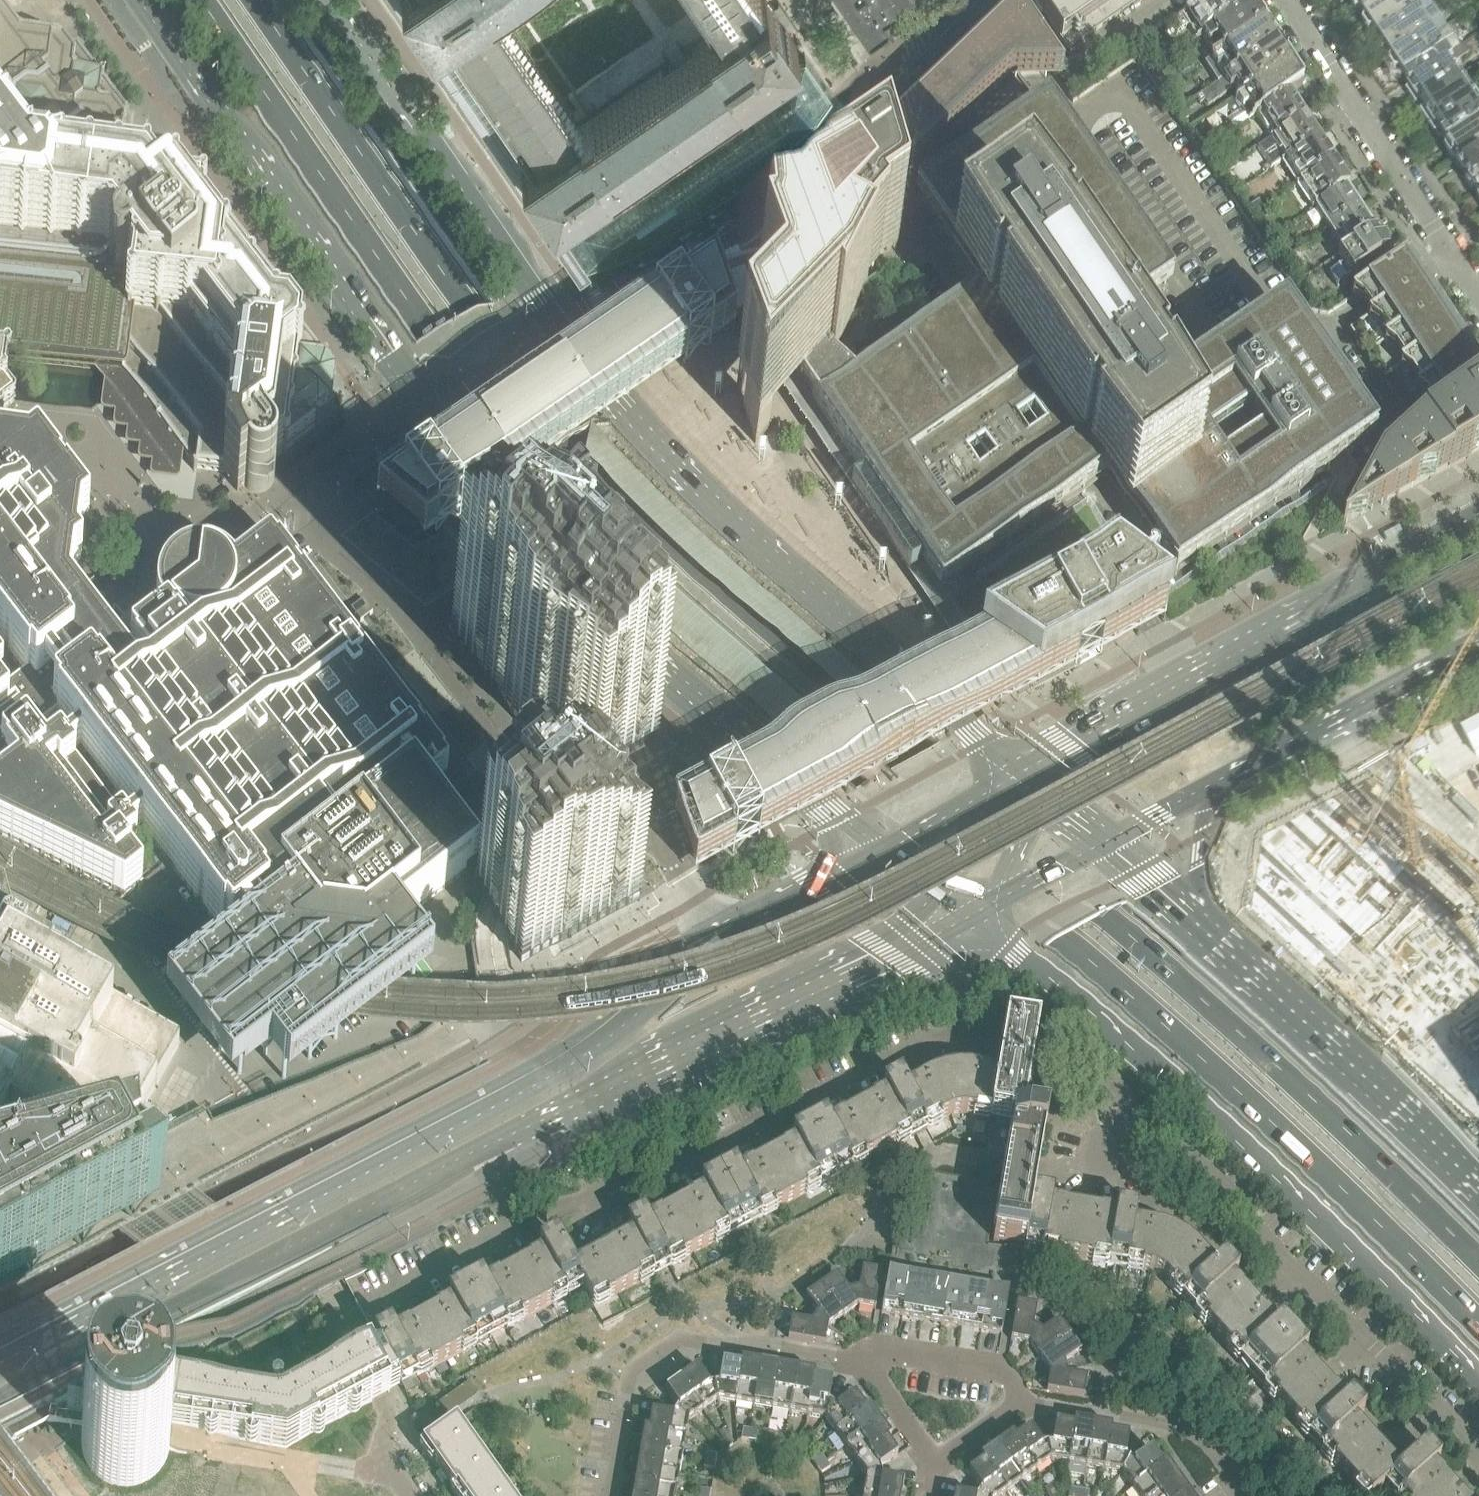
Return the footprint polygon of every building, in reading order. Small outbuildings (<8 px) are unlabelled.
[(492,147),(503,164),(507,169),(579,275),(581,274),(584,276),(588,275),(589,274),(590,273),(590,272),(590,270),(589,269),(591,267),(587,261),(631,252),(737,179),(739,160),(752,151),(767,151),(832,91),(805,52),(786,65),(780,56),(798,44),(797,43),(791,34),(772,6),(768,0),(733,0),(742,13),(695,46),(694,44),(661,67),(660,67),(662,69),(579,125),(493,0),(391,0),(492,147)] [(816,0),(810,0),(805,3),(822,27),(830,21),(816,0)] [(859,2),(865,11),(881,0),(858,0),(859,2)] [(1034,2),(1068,51),(1142,0),(1036,0),(1034,2)] [(1236,13),(1227,0),(1207,0),(1176,20),(1182,29),(1187,26),(1196,41),(1203,36),(1237,14),(1236,13)] [(1400,0),(1356,0),(1353,2),(1352,7),(1351,7),(1357,16),(1357,15),(1362,16),(1362,17),(1363,16),(1366,22),(1400,0)] [(1426,11),(1431,8),(1426,0),(1400,0),(1366,22),(1365,27),(1365,28),(1370,36),(1375,36),(1375,37),(1376,37),(1379,42),(1426,11)] [(1216,56),(1263,25),(1249,4),(1236,13),(1237,14),(1203,36),(1216,56)] [(1392,62),(1440,33),(1445,30),(1438,19),(1433,22),(1426,11),(1379,42),(1379,43),(1378,48),(1383,56),(1383,55),(1388,56),(1388,57),(1389,57),(1392,62)] [(129,160),(120,159),(122,143),(124,142),(125,140),(124,138),(123,138),(126,114),(128,113),(129,112),(128,110),(126,109),(125,110),(103,81),(104,80),(103,78),(102,77),(100,77),(78,49),(79,47),(79,45),(77,45),(75,45),(74,47),(51,43),(50,42),(48,41),(47,41),(46,43),(22,40),(22,38),(20,37),(18,37),(0,13),(0,259),(19,244),(19,245),(21,246),(23,245),(24,243),(47,246),(47,247),(48,249),(49,249),(50,249),(51,249),(72,277),(72,279),(72,281),(74,281),(76,281),(97,309),(97,310),(97,312),(99,314),(101,314),(122,341),(121,342),(122,345),(123,346),(120,369),(119,370),(118,372),(118,374),(120,375),(122,375),(143,402),(142,404),(143,406),(144,407),(146,406),(168,434),(167,436),(167,438),(169,439),(171,439),(192,467),(192,468),(192,470),(194,472),(196,471),(197,470),(222,473),(237,492),(244,487),(245,488),(249,491),(254,493),(259,493),(264,492),(268,489),(272,486),(274,481),(274,476),(273,471),(270,466),(268,464),(282,454),(284,455),(286,454),(286,452),(286,451),(314,429),(316,430),(318,429),(319,427),(317,425),(320,401),(322,401),(323,399),(322,397),(320,397),(323,379),(329,373),(330,369),(327,365),(323,365),(321,366),(303,342),(304,341),(305,337),(302,333),(298,332),(296,334),(278,310),(280,309),(280,304),(278,301),(273,300),(271,302),(253,278),(255,276),(256,272),(253,268),(248,268),(247,269),(226,243),(227,242),(227,240),(226,239),(224,239),(202,211),(203,209),(202,207),(201,206),(199,207),(177,178),(178,175),(174,174),(174,176),(142,171),(142,172),(137,171),(129,160)] [(1017,15),(798,226),(799,228),(801,226),(804,232),(820,222),(821,223),(855,273),(885,253),(887,255),(891,252),(897,248),(894,237),(885,205),(883,200),(1008,79),(1019,79),(1032,99),(1050,87),(1044,79),(1062,78),(1053,66),(1017,13),(1016,14),(1017,15)] [(1227,78),(1276,45),(1263,25),(1216,56),(1207,62),(1213,71),(1220,67),(1227,78)] [(1406,83),(1447,58),(1458,51),(1452,40),(1447,43),(1440,33),(1392,62),(1392,63),(1391,68),(1396,76),(1396,75),(1401,76),(1402,77),(1406,83)] [(1240,99),(1290,67),(1276,45),(1227,78),(1195,98),(1200,105),(1204,103),(1208,108),(1226,95),(1230,91),(1234,88),(1240,99)] [(1421,105),(1461,79),(1447,58),(1406,83),(1411,90),(1410,95),(1415,103),(1420,104),(1421,105)] [(1182,78),(1197,69),(1193,62),(1178,72),(1182,78)] [(1289,95),(1302,86),(1290,67),(1240,99),(1234,103),(1240,111),(1246,107),(1254,119),(1256,117),(1289,95)] [(1434,126),(1474,99),(1461,79),(1421,105),(1425,112),(1424,117),(1429,125),(1434,126)] [(1304,117),(1289,95),(1256,117),(1270,139),(1304,117)] [(1478,128),(1478,106),(1474,99),(1434,126),(1434,127),(1433,132),(1438,139),(1443,140),(1448,148),(1478,128)] [(1044,111),(913,201),(982,301),(963,314),(853,389),(815,415),(829,435),(824,439),(835,455),(829,459),(835,467),(833,468),(927,606),(932,613),(947,603),(940,592),(1090,489),(1107,478),(1175,577),(1371,443),(1306,348),(1283,314),(1226,353),(1165,395),(1118,325),(1167,291),(1048,118),(1044,111)] [(1318,140),(1304,117),(1270,139),(1262,145),(1273,162),(1263,168),(1264,169),(1258,173),(1261,177),(1285,161),(1318,140)] [(1241,135),(1251,128),(1248,122),(1237,129),(1241,135)] [(1478,159),(1478,128),(1448,148),(1447,149),(1448,150),(1447,153),(1452,162),(1456,163),(1457,164),(1461,171),(1478,159)] [(1201,154),(1223,139),(1219,134),(1197,148),(1201,154)] [(1333,163),(1318,140),(1285,161),(1300,185),(1333,163)] [(1478,190),(1478,159),(1461,171),(1466,178),(1467,179),(1466,182),(1472,191),(1475,191),(1475,193),(1476,192),(1478,190)] [(1348,186),(1333,163),(1300,185),(1315,209),(1345,189),(1348,186)] [(1360,211),(1354,203),(1357,201),(1349,190),(1347,191),(1345,189),(1315,209),(1329,231),(1360,211)] [(1263,209),(1259,202),(1249,208),(1253,215),(1263,209)] [(1268,216),(1263,209),(1253,215),(1258,222),(1268,216)] [(1338,257),(1374,233),(1372,230),(1375,229),(1367,217),(1365,219),(1360,211),(1329,231),(1343,251),(1337,255),(1338,257)] [(766,344),(733,383),(742,409),(755,445),(768,429),(801,391),(803,394),(800,395),(798,397),(796,399),(797,403),(799,405),(801,406),(804,406),(807,404),(808,401),(811,405),(810,407),(815,415),(853,389),(820,358),(855,273),(821,223),(820,222),(804,232),(759,263),(760,276),(761,292),(755,294),(771,342),(770,342),(766,344)] [(1377,231),(1374,233),(1338,257),(1344,266),(1338,270),(1346,283),(1391,253),(1377,231)] [(1299,265),(1293,255),(1283,261),(1290,271),(1299,265)] [(1342,528),(1348,524),(1365,521),(1361,517),(1388,503),(1398,497),(1418,487),(1435,483),(1430,480),(1449,470),(1473,456),(1478,455),(1478,375),(1474,378),(1465,363),(1470,360),(1427,294),(1417,278),(1407,264),(1406,261),(1396,268),(1350,298),(1351,299),(1351,300),(1361,314),(1371,330),(1354,341),(1414,432),(1379,463),(1364,489),(1342,528)] [(682,365),(734,329),(723,299),(713,270),(649,314),(429,464),(422,469),(376,500),(423,541),(457,518),(516,479),(537,465),(573,440),(596,424),(682,365)] [(0,416),(1,414),(1,413),(14,402),(9,395),(3,387),(4,387),(4,385),(2,383),(5,360),(7,360),(8,358),(7,356),(6,354),(4,355),(0,350),(0,416)] [(596,424),(587,463),(632,510),(696,573),(765,634),(841,699),(881,704),(891,699),(787,609),(721,552),(659,491),(596,424)] [(26,677),(1,695),(0,693),(0,834),(124,895),(140,882),(142,880),(141,878),(135,869),(130,863),(123,854),(131,847),(134,845),(136,843),(135,841),(132,836),(142,828),(190,892),(175,904),(181,912),(182,913),(187,920),(197,933),(198,932),(204,940),(219,929),(222,933),(224,932),(228,938),(230,939),(232,938),(238,934),(254,922),(261,931),(165,1004),(230,1090),(269,1060),(288,1084),(431,975),(413,951),(417,948),(418,946),(418,944),(415,940),(408,932),(401,922),(409,916),(453,882),(466,872),(464,870),(465,864),(468,862),(467,860),(467,854),(470,852),(427,796),(424,792),(445,776),(447,774),(446,772),(442,766),(443,764),(427,743),(424,738),(421,740),(417,734),(425,728),(368,654),(360,660),(356,654),(364,648),(307,574),(299,580),(295,574),(297,572),(294,568),(292,566),(277,546),(275,548),(271,542),(270,541),(269,541),(267,541),(266,542),(234,566),(233,568),(227,562),(221,557),(213,553),(205,552),(197,551),(189,552),(181,555),(175,558),(169,564),(164,570),(160,578),(157,586),(156,594),(157,601),(132,620),(123,626),(119,621),(115,615),(114,616),(109,629),(100,635),(79,607),(69,594),(73,565),(80,560),(81,558),(81,556),(77,551),(78,541),(80,521),(87,516),(88,514),(88,512),(38,447),(38,446),(35,446),(33,446),(27,451),(0,448),(0,650),(5,646),(10,651),(7,653),(15,663),(26,677)] [(570,497),(516,479),(577,544),(648,614),(715,673),(800,748),(825,734),(829,732),(803,711),(704,624),(632,558),(570,497)] [(321,513),(292,535),(484,788),(456,809),(498,864),(548,826),(640,900),(680,869),(661,814),(699,774),(658,737),(594,778),(517,725),(449,636),(511,597),(457,543),(409,579),(358,512),(345,495),(321,513)] [(727,788),(674,817),(694,875),(756,842),(784,827),(792,823),(803,816),(839,797),(845,793),(849,792),(853,789),(856,788),(866,783),(866,782),(888,770),(890,769),(902,763),(936,745),(938,743),(947,739),(950,737),(952,736),(980,720),(989,716),(996,712),(997,711),(1001,709),(1023,697),(1035,691),(1039,689),(1074,670),(1076,669),(1075,667),(1072,662),(1081,658),(1089,653),(1096,649),(1099,654),(1100,656),(1137,636),(1140,634),(1148,630),(1162,622),(1164,621),(1121,589),(1111,582),(1110,581),(1109,582),(1099,588),(1095,589),(1023,629),(1019,631),(997,643),(994,644),(981,651),(968,658),(959,663),(956,665),(947,670),(939,674),(934,677),(903,694),(902,694),(896,697),(893,699),(886,702),(852,721),(841,727),(807,745),(794,752),(791,754),(789,755),(765,768),(760,771),(753,775),(727,788)] [(1437,591),(1403,609),(1417,635),(1451,616),(1437,591)] [(511,597),(449,636),(517,725),(594,778),(658,737),(576,664),(511,597)] [(1248,910),(1351,1005),(1475,1118),(1478,1115),(1478,951),(1454,912),(1328,797),(1259,834),(1248,910)] [(497,863),(475,880),(520,965),(640,900),(548,826),(547,825),(497,863)] [(8,1114),(21,1121),(25,1124),(71,1150),(84,1157),(107,1170),(110,1169),(116,1158),(149,1100),(178,1048),(178,1045),(46,970),(56,953),(64,939),(33,921),(48,896),(44,894),(54,876),(0,845),(0,1129),(8,1114)] [(1038,1168),(1043,1140),(1045,1125),(1046,1125),(1045,1123),(1044,1124),(1036,1122),(1043,1083),(1029,1080),(1035,1048),(1038,1031),(1006,1026),(1003,1042),(997,1076),(991,1115),(1014,1119),(1006,1163),(1005,1170),(993,1241),(1024,1246),(1032,1203),(1033,1196),(1038,1168)] [(997,1076),(968,1071),(954,1071),(954,1066),(943,1068),(944,1073),(931,1077),(906,1090),(926,1126),(938,1119),(940,1122),(951,1116),(963,1116),(976,1118),(976,1115),(989,1117),(989,1119),(990,1120),(991,1115),(997,1076)] [(928,1131),(926,1126),(906,1090),(900,1079),(882,1089),(886,1096),(872,1103),(872,1104),(868,1106),(870,1110),(850,1121),(848,1116),(843,1119),(843,1118),(829,1126),(851,1166),(862,1160),(864,1163),(897,1145),(896,1142),(907,1136),(910,1141),(928,1131)] [(155,1218),(152,1215),(162,1210),(235,1171),(203,1111),(116,1158),(110,1169),(109,1170),(85,1183),(63,1189),(65,1191),(0,1209),(0,1303),(155,1218)] [(851,1166),(829,1126),(825,1119),(792,1138),(795,1144),(781,1152),(777,1154),(779,1159),(774,1162),(772,1158),(763,1163),(765,1167),(759,1170),(757,1165),(753,1168),(752,1167),(738,1175),(760,1214),(772,1208),(774,1211),(806,1194),(805,1191),(816,1185),(819,1190),(853,1171),(851,1166)] [(5,1325),(4,1330),(4,1334),(6,1339),(9,1342),(12,1345),(17,1346),(21,1346),(26,1345),(31,1354),(26,1358),(22,1362),(19,1368),(18,1374),(18,1380),(20,1385),(22,1391),(26,1395),(31,1398),(37,1400),(43,1401),(49,1400),(54,1398),(349,1240),(306,1161),(291,1169),(291,1170),(254,1190),(253,1189),(202,1217),(201,1217),(200,1218),(199,1219),(198,1221),(198,1222),(195,1232),(190,1231),(186,1245),(182,1259),(176,1271),(169,1280),(159,1288),(64,1339),(56,1324),(151,1274),(153,1272),(155,1270),(157,1268),(158,1265),(158,1262),(153,1262),(153,1258),(152,1254),(149,1252),(146,1250),(142,1250),(139,1251),(12,1319),(8,1321),(5,1325)] [(760,1214),(738,1175),(735,1168),(700,1187),(704,1193),(690,1201),(686,1204),(688,1208),(683,1211),(681,1207),(671,1212),(674,1216),(668,1219),(666,1215),(661,1217),(661,1216),(647,1224),(645,1225),(669,1269),(671,1268),(669,1263),(680,1258),(682,1260),(716,1242),(714,1239),(726,1233),(728,1238),(762,1219),(760,1214)] [(1007,1300),(1016,1250),(988,1245),(998,1186),(934,1175),(924,1234),(895,1229),(886,1282),(907,1285),(926,1288),(946,1291),(966,1294),(986,1297),(1007,1300)] [(365,1269),(342,1281),(344,1284),(370,1332),(373,1338),(389,1329),(396,1342),(419,1329),(429,1324),(455,1309),(448,1297),(464,1288),(481,1279),(484,1285),(488,1292),(513,1279),(523,1273),(546,1261),(539,1248),(536,1242),(534,1243),(526,1229),(528,1229),(521,1217),(520,1217),(513,1204),(514,1203),(508,1192),(487,1203),(472,1211),(396,1252),(381,1260),(365,1269)] [(1127,1270),(1128,1265),(1134,1230),(1136,1213),(1116,1210),(1115,1217),(1099,1214),(1099,1215),(1095,1214),(1094,1219),(1087,1218),(1088,1213),(1078,1212),(1077,1216),(1071,1215),(1072,1210),(1067,1209),(1052,1206),(1053,1199),(1042,1197),(1033,1196),(1032,1203),(1024,1246),(1023,1252),(1032,1254),(1043,1256),(1044,1251),(1058,1252),(1057,1257),(1095,1263),(1096,1259),(1109,1261),(1108,1267),(1127,1270)] [(669,1269),(645,1225),(647,1224),(644,1217),(637,1221),(626,1227),(632,1238),(573,1270),(581,1286),(591,1305),(605,1298),(607,1301),(640,1283),(639,1280),(651,1273),(654,1278),(661,1274),(666,1271),(669,1269)] [(1214,1269),(1194,1248),(1184,1240),(1175,1235),(1162,1230),(1146,1228),(1134,1230),(1128,1265),(1141,1267),(1141,1271),(1153,1273),(1165,1279),(1173,1287),(1175,1285),(1183,1294),(1179,1298),(1194,1313),(1198,1310),(1231,1281),(1237,1276),(1223,1261),(1214,1269)] [(565,1294),(581,1286),(573,1270),(556,1239),(539,1248),(546,1261),(523,1273),(513,1279),(488,1292),(484,1285),(481,1279),(464,1288),(490,1337),(492,1336),(491,1334),(504,1327),(506,1330),(567,1297),(565,1294)] [(876,1311),(882,1274),(862,1270),(860,1283),(852,1285),(857,1307),(876,1311)] [(857,1307),(852,1285),(844,1286),(836,1276),(821,1287),(842,1318),(857,1307)] [(1301,1357),(1275,1328),(1264,1317),(1260,1313),(1257,1317),(1253,1312),(1256,1309),(1249,1301),(1246,1304),(1242,1300),(1245,1297),(1242,1293),(1231,1281),(1198,1310),(1207,1320),(1205,1323),(1213,1331),(1207,1337),(1210,1341),(1216,1335),(1230,1349),(1232,1348),(1242,1358),(1237,1362),(1263,1390),(1267,1386),(1301,1357)] [(901,1320),(907,1285),(886,1282),(883,1300),(881,1316),(901,1320)] [(921,1323),(926,1288),(907,1285),(901,1320),(921,1323)] [(842,1318),(821,1287),(805,1298),(812,1309),(808,1316),(827,1328),(842,1318)] [(415,1378),(474,1346),(476,1345),(475,1343),(488,1336),(489,1337),(490,1337),(464,1288),(448,1297),(455,1309),(429,1324),(419,1329),(396,1342),(389,1329),(373,1338),(398,1384),(413,1376),(415,1378)] [(940,1326),(946,1291),(926,1288),(921,1323),(940,1326)] [(960,1330),(966,1294),(946,1291),(940,1326),(960,1330)] [(980,1333),(986,1297),(966,1294),(960,1330),(980,1333)] [(1004,1320),(1007,1300),(986,1297),(980,1333),(1001,1336),(1004,1320)] [(347,1356),(342,1347),(316,1299),(169,1378),(276,1395),(347,1356)] [(1041,1325),(1034,1320),(1036,1308),(1016,1305),(1010,1341),(1029,1344),(1041,1325)] [(1172,1305),(1165,1311),(1171,1317),(1177,1311),(1172,1305)] [(825,1347),(827,1328),(808,1316),(804,1323),(791,1321),(788,1341),(825,1347)] [(1039,1359),(1070,1338),(1059,1322),(1049,1329),(1041,1325),(1029,1344),(1039,1359)] [(106,1390),(66,1412),(90,1416),(87,1421),(83,1428),(82,1434),(81,1442),(82,1451),(84,1459),(88,1466),(93,1473),(99,1479),(104,1482),(109,1484),(117,1486),(126,1487),(134,1486),(142,1484),(150,1480),(156,1475),(162,1468),(166,1461),(168,1453),(169,1450),(169,1449),(170,1444),(169,1438),(167,1429),(170,1430),(190,1433),(210,1436),(227,1439),(229,1440),(239,1441),(249,1443),(285,1449),(318,1432),(337,1421),(356,1411),(369,1404),(372,1403),(388,1394),(390,1393),(389,1392),(399,1387),(398,1385),(398,1384),(373,1338),(370,1332),(359,1338),(342,1347),(347,1356),(350,1363),(334,1372),(316,1382),(297,1392),(278,1402),(256,1399),(236,1395),(217,1392),(197,1389),(177,1385),(146,1380),(142,1374),(153,1368),(151,1366),(123,1381),(106,1390)] [(1071,1360),(1081,1353),(1070,1338),(1039,1359),(1050,1374),(1072,1368),(1071,1360)] [(1363,1414),(1350,1399),(1344,1404),(1333,1393),(1330,1389),(1326,1393),(1322,1388),(1325,1385),(1318,1377),(1315,1380),(1311,1376),(1314,1372),(1311,1369),(1301,1357),(1267,1386),(1276,1396),(1274,1398),(1300,1426),(1302,1424),(1311,1434),(1307,1438),(1321,1453),(1325,1450),(1354,1423),(1363,1414)] [(753,1408),(759,1366),(741,1363),(740,1368),(734,1405),(753,1408)] [(734,1405),(740,1368),(722,1365),(720,1377),(711,1379),(717,1402),(734,1405)] [(771,1411),(777,1369),(759,1366),(753,1408),(771,1411)] [(1083,1399),(1087,1379),(1074,1377),(1072,1368),(1050,1374),(1047,1392),(1083,1399)] [(789,1414),(795,1372),(777,1369),(771,1411),(789,1414)] [(717,1402),(711,1379),(704,1381),(696,1371),(680,1382),(702,1412),(717,1402)] [(807,1417),(814,1380),(815,1376),(795,1372),(789,1414),(807,1417)] [(823,1420),(836,1400),(829,1396),(832,1383),(814,1380),(807,1417),(823,1420)] [(702,1412),(680,1382),(665,1393),(673,1403),(668,1410),(688,1423),(702,1412)] [(476,1394),(469,1383),(438,1405),(442,1411),(465,1394),(468,1399),(476,1394)] [(445,1416),(468,1399),(465,1394),(442,1411),(445,1416)] [(834,1435),(864,1412),(854,1397),(844,1405),(836,1400),(823,1420),(834,1435)] [(845,1449),(879,1425),(868,1409),(864,1412),(834,1435),(845,1449)] [(685,1440),(688,1423),(668,1410),(664,1417),(651,1415),(648,1433),(685,1440)] [(432,1425),(424,1411),(415,1415),(423,1430),(432,1425)] [(480,1458),(456,1423),(419,1449),(427,1461),(430,1459),(439,1473),(436,1476),(443,1485),(446,1483),(453,1492),(456,1495),(480,1495),(497,1483),(480,1458)] [(1380,1451),(1383,1448),(1376,1440),(1373,1443),(1354,1423),(1325,1450),(1334,1460),(1331,1462),(1356,1490),(1359,1488),(1366,1495),(1374,1495),(1383,1488),(1384,1489),(1387,1486),(1400,1474),(1399,1472),(1380,1451)] [(1085,1468),(1092,1427),(1074,1424),(1073,1428),(1067,1465),(1085,1468)] [(868,1457),(887,1443),(890,1440),(879,1425),(845,1449),(855,1465),(868,1457)] [(1067,1465),(1073,1428),(1055,1425),(1053,1437),(1045,1439),(1050,1462),(1067,1465)] [(1104,1471),(1111,1435),(1111,1430),(1092,1427),(1085,1468),(1104,1471)] [(732,1446),(729,1436),(726,1429),(717,1434),(728,1449),(732,1446)] [(747,1442),(749,1431),(743,1430),(741,1441),(747,1442)] [(755,1443),(757,1432),(749,1431),(747,1442),(755,1443)] [(1050,1462),(1045,1439),(1037,1441),(1029,1431),(1015,1441),(1036,1472),(1050,1462)] [(682,1457),(685,1440),(648,1433),(643,1432),(640,1451),(682,1459),(682,1457)] [(784,1448),(785,1437),(767,1434),(765,1445),(784,1448)] [(1133,1455),(1126,1450),(1128,1438),(1111,1435),(1104,1471),(1121,1474),(1133,1455)] [(791,1449),(792,1438),(785,1437),(784,1448),(791,1449)] [(1036,1472),(1015,1441),(1012,1438),(996,1449),(1020,1483),(1036,1472)] [(887,1465),(897,1458),(887,1443),(868,1457),(855,1465),(865,1479),(889,1475),(887,1465)] [(1020,1483),(996,1449),(980,1460),(981,1461),(983,1464),(1005,1494),(1020,1483)] [(1452,1491),(1451,1489),(1447,1492),(1443,1488),(1447,1484),(1444,1481),(1440,1476),(1433,1469),(1439,1464),(1425,1449),(1399,1472),(1400,1474),(1387,1486),(1392,1492),(1389,1495),(1390,1495),(1457,1495),(1452,1491)] [(679,1477),(682,1459),(640,1451),(637,1469),(679,1477)] [(1131,1488),(1161,1467),(1151,1452),(1141,1459),(1133,1455),(1121,1474),(1131,1488)] [(716,1464),(717,1456),(706,1454),(705,1463),(716,1464)] [(825,1463),(821,1458),(813,1463),(817,1469),(825,1463)] [(821,1475),(830,1469),(825,1463),(817,1469),(821,1475)] [(983,1464),(968,1475),(975,1484),(971,1492),(978,1495),(1002,1495),(1005,1494),(983,1464)] [(1177,1480),(1171,1471),(1165,1464),(1161,1467),(1131,1488),(1137,1495),(1155,1495),(1177,1480)] [(676,1494),(679,1477),(637,1469),(634,1487),(676,1494)] [(903,1484),(890,1482),(889,1475),(865,1479),(866,1479),(863,1495),(901,1495),(903,1484)] [(1187,1494),(1177,1480),(1155,1495),(1184,1495),(1187,1494)] [(497,1483),(480,1495),(506,1495),(497,1483)] [(1055,1486),(1045,1492),(1046,1495),(1057,1495),(1055,1486)] [(676,1494),(634,1487),(633,1495),(675,1495),(676,1494)]
